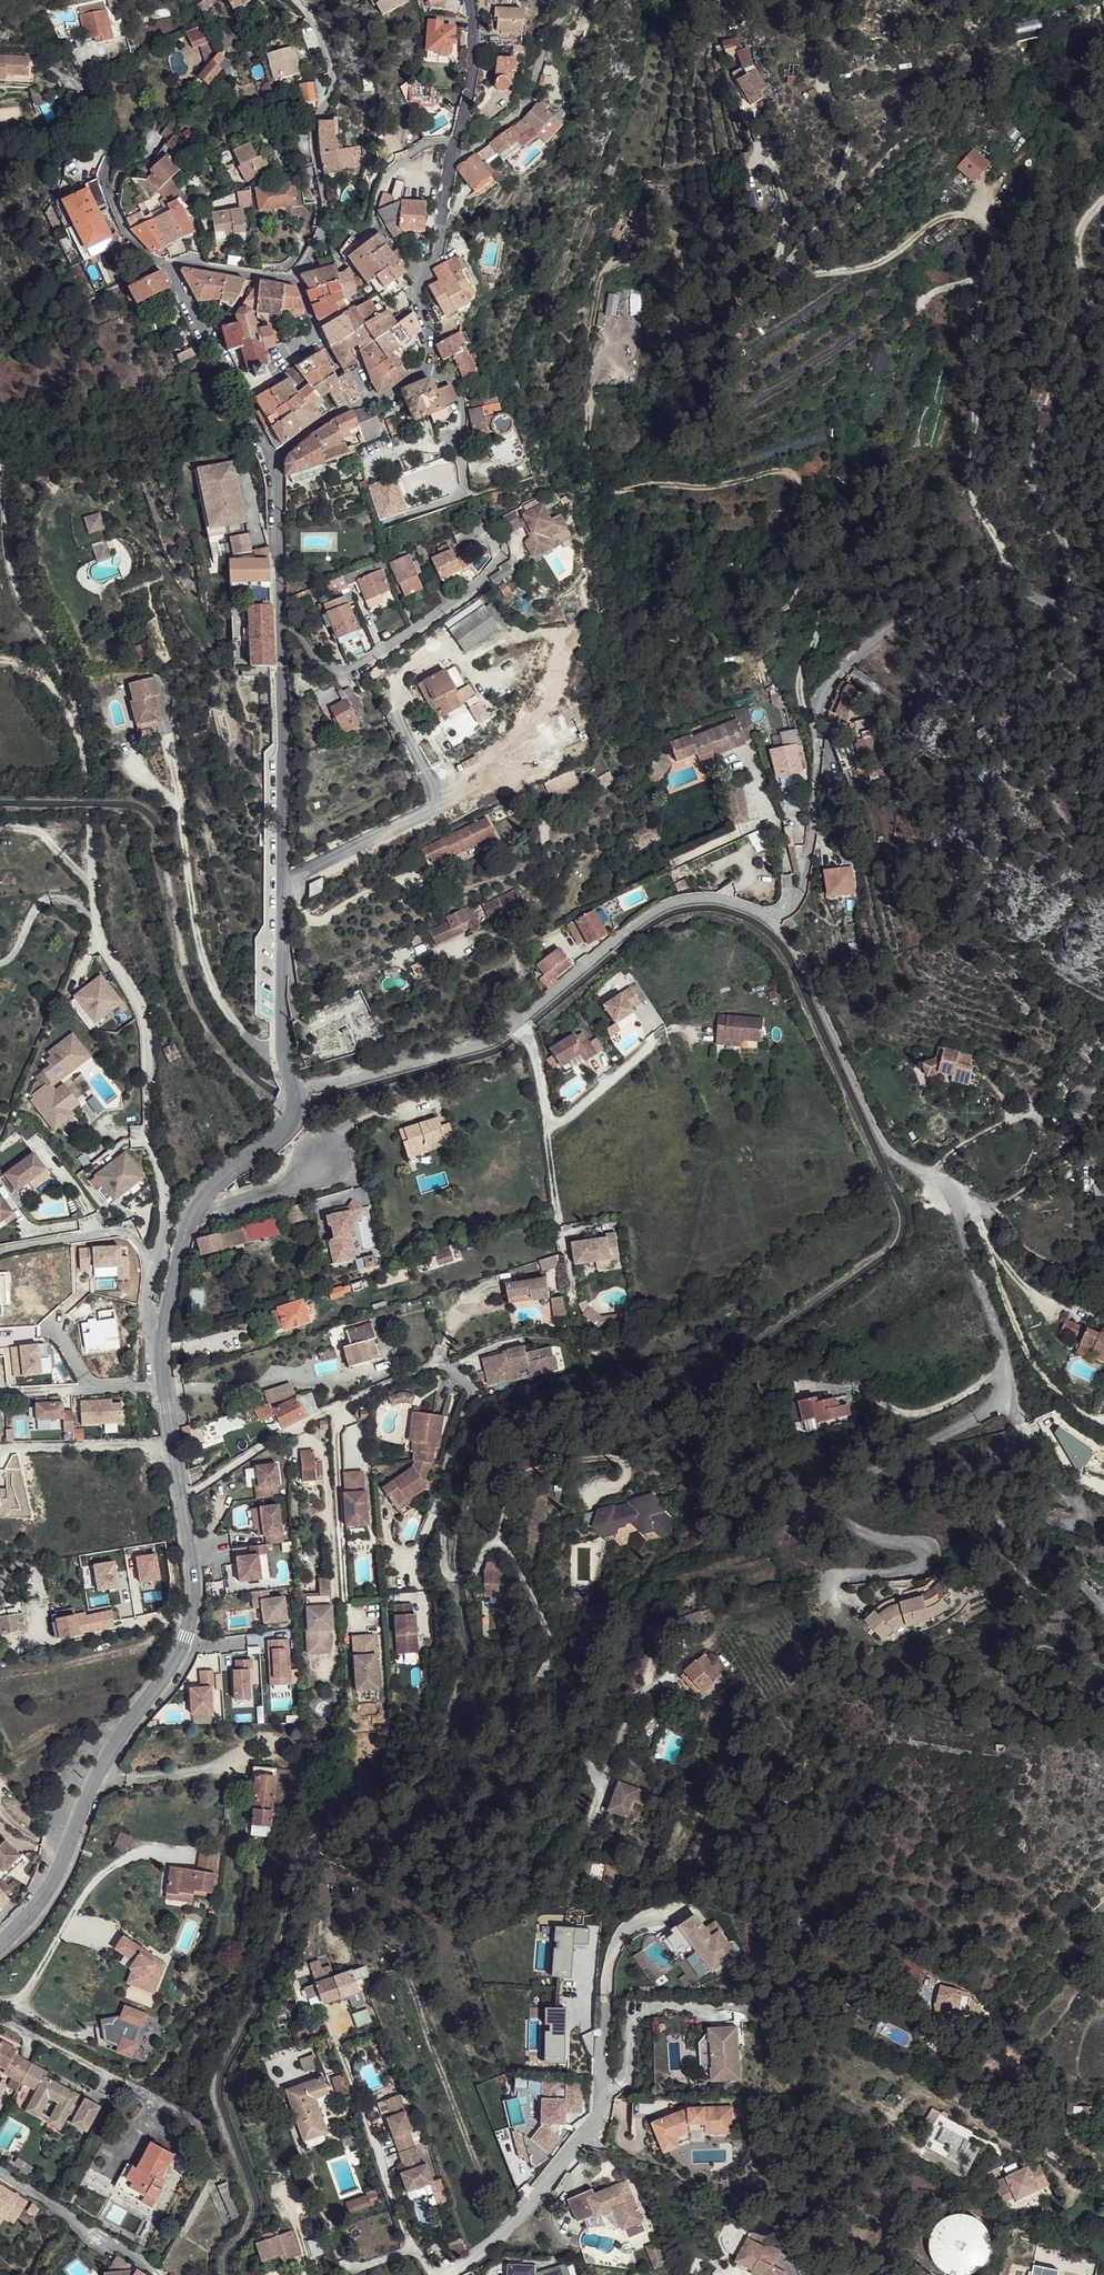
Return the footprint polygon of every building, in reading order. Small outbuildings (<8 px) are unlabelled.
[(203,8),(214,2),(213,0),(205,0),(202,2),(200,3),(203,8)] [(233,9),(236,8),(242,5),(242,6),(248,2),(252,0),(228,0),(233,9)] [(379,3),(376,5),(382,16),(408,3),(407,0),(377,0),(379,3)] [(104,4),(79,10),(80,16),(105,10),(104,4)] [(142,9),(135,10),(135,11),(134,12),(135,18),(138,22),(141,22),(141,23),(150,22),(150,20),(171,16),(169,7),(142,12),(142,9)] [(85,33),(87,40),(95,38),(101,36),(102,42),(113,39),(105,10),(80,16),(84,29),(85,33)] [(518,35),(519,12),(491,12),(491,20),(494,20),(493,35),(518,35)] [(430,23),(428,51),(436,51),(439,55),(446,56),(450,53),(450,50),(452,51),(453,36),(454,29),(441,28),(441,24),(430,23)] [(314,38),(310,26),(300,30),(304,41),(314,38)] [(209,41),(205,32),(204,32),(197,35),(189,39),(193,48),(202,44),(209,41)] [(731,46),(738,44),(736,36),(714,43),(717,51),(731,46)] [(213,60),(214,58),(209,41),(202,44),(207,66),(213,60)] [(732,52),(743,49),(741,43),(738,44),(731,46),(732,52)] [(266,55),(269,65),(273,63),(279,80),(300,74),(291,46),(266,55)] [(728,93),(737,114),(749,108),(748,106),(757,100),(754,93),(761,90),(748,66),(743,49),(732,52),(737,71),(728,75),(735,89),(728,93)] [(428,51),(427,59),(439,60),(439,58),(448,59),(449,58),(446,56),(439,55),(436,51),(428,51)] [(213,60),(218,65),(225,58),(224,58),(219,53),(214,58),(213,60)] [(0,55),(0,80),(8,80),(8,75),(31,75),(31,73),(31,56),(0,55)] [(199,77),(208,85),(217,73),(221,68),(218,65),(213,60),(207,66),(199,77)] [(504,94),(506,90),(507,74),(511,75),(512,63),(492,61),(490,88),(491,90),(493,93),(496,96),(500,96),(504,94)] [(269,65),(275,81),(279,80),(273,63),(269,65)] [(8,75),(8,80),(35,81),(35,73),(31,73),(31,75),(8,75)] [(322,79),(315,80),(318,94),(325,92),(322,79)] [(300,85),(302,102),(303,102),(317,100),(314,82),(300,85)] [(422,87),(409,88),(409,103),(418,103),(417,107),(433,108),(434,88),(429,88),(422,87)] [(233,95),(228,99),(228,100),(229,102),(235,116),(236,115),(239,121),(244,119),(235,98),(233,95)] [(531,131),(535,135),(550,118),(536,105),(521,122),(531,131)] [(550,118),(535,135),(546,145),(562,128),(550,118)] [(320,135),(321,158),(325,174),(355,169),(353,160),(351,148),(340,149),(336,134),(334,121),(328,121),(327,121),(320,121),(320,135)] [(510,129),(518,140),(531,131),(521,122),(521,121),(510,129)] [(161,134),(168,139),(177,128),(169,123),(161,134)] [(233,126),(219,133),(225,146),(239,139),(233,126)] [(494,151),(497,154),(501,152),(518,140),(510,129),(490,144),(494,151)] [(531,131),(518,140),(522,144),(535,135),(531,131)] [(250,144),(233,151),(240,166),(238,167),(247,183),(259,177),(260,179),(272,173),(263,155),(257,158),(250,144)] [(476,154),(481,161),(494,151),(490,144),(476,154)] [(351,148),(353,160),(359,159),(365,157),(363,145),(351,148)] [(974,152),(959,168),(972,180),(987,165),(974,152)] [(151,171),(153,173),(146,180),(161,196),(170,203),(177,201),(180,199),(184,194),(171,179),(180,170),(167,155),(151,171)] [(456,168),(471,189),(471,188),(488,176),(489,176),(474,156),(456,168)] [(299,171),(300,177),(315,175),(313,167),(299,171)] [(64,169),(58,169),(57,175),(55,180),(59,182),(69,189),(78,185),(64,175),(64,169)] [(280,177),(282,185),(293,184),(291,175),(280,177)] [(471,188),(477,197),(495,184),(493,181),(492,182),(488,176),(471,188)] [(397,181),(391,196),(394,197),(394,198),(399,197),(403,183),(397,181)] [(256,189),(260,211),(297,205),(294,183),(293,184),(282,185),(256,189)] [(655,186),(643,186),(643,194),(654,194),(655,188),(655,186)] [(655,188),(654,194),(653,198),(663,200),(665,190),(655,188)] [(87,192),(64,203),(86,248),(109,237),(114,246),(118,245),(119,245),(113,232),(108,234),(87,192)] [(383,193),(378,211),(402,202),(399,197),(394,198),(394,197),(391,196),(383,193)] [(153,219),(170,211),(167,206),(170,203),(161,196),(157,200),(163,209),(151,215),(153,219)] [(150,200),(138,206),(141,212),(153,206),(150,200)] [(167,206),(170,211),(180,207),(177,201),(170,203),(167,206)] [(378,211),(385,224),(400,218),(402,202),(378,211)] [(400,218),(399,227),(401,230),(402,231),(424,232),(425,203),(402,202),(400,218)] [(152,253),(192,234),(180,206),(180,207),(170,211),(153,219),(131,231),(152,253)] [(241,209),(213,213),(216,233),(233,230),(234,235),(245,233),(241,209)] [(385,224),(394,238),(401,233),(402,233),(400,231),(401,230),(399,227),(400,218),(385,224)] [(196,220),(190,221),(194,235),(200,233),(196,220)] [(216,233),(215,233),(216,240),(234,237),(235,241),(246,239),(246,238),(252,236),(251,232),(245,233),(234,235),(233,230),(216,233)] [(358,241),(362,246),(373,238),(370,235),(358,241)] [(362,246),(370,258),(385,246),(381,240),(377,235),(373,238),(362,246)] [(178,244),(183,255),(190,253),(184,241),(178,244)] [(354,246),(347,242),(339,253),(344,260),(347,258),(357,250),(354,246)] [(351,263),(357,270),(371,259),(370,258),(362,246),(357,250),(347,258),(351,263)] [(371,259),(376,266),(391,254),(385,246),(370,258),(371,259)] [(391,254),(398,263),(404,258),(398,251),(397,250),(396,250),(391,254)] [(239,256),(228,254),(227,263),(238,265),(239,256)] [(376,266),(381,273),(386,269),(393,278),(404,270),(398,263),(391,254),(376,266)] [(433,270),(438,282),(460,271),(460,272),(465,269),(459,256),(433,270)] [(361,276),(367,284),(370,282),(376,278),(376,277),(381,273),(376,266),(371,259),(357,270),(361,276)] [(317,271),(322,287),(339,282),(338,274),(339,274),(337,266),(321,270),(320,271),(317,271)] [(338,274),(339,282),(340,287),(341,290),(342,292),(345,299),(345,300),(357,292),(353,280),(350,270),(348,269),(344,273),(339,274),(338,274)] [(381,285),(384,288),(395,280),(393,278),(386,269),(381,273),(376,277),(376,278),(381,285)] [(210,287),(212,274),(183,270),(181,272),(189,287),(210,287)] [(311,289),(311,290),(322,287),(317,271),(301,276),(311,289)] [(436,302),(445,317),(468,306),(474,295),(469,288),(460,272),(460,271),(438,282),(428,287),(436,302)] [(131,294),(127,297),(131,305),(136,303),(137,305),(170,288),(162,272),(129,290),(131,294)] [(220,301),(225,277),(212,274),(210,287),(189,287),(198,303),(220,301)] [(220,301),(219,306),(232,308),(238,297),(241,293),(246,280),(225,277),(220,301)] [(353,280),(357,292),(363,287),(359,277),(353,280)] [(376,278),(370,282),(375,290),(381,285),(376,278)] [(258,283),(239,310),(246,308),(251,311),(252,313),(254,312),(255,314),(257,313),(260,282),(258,282),(258,283)] [(260,282),(257,313),(281,315),(282,303),(283,286),(260,282)] [(306,291),(312,306),(330,297),(342,292),(341,290),(340,287),(339,282),(322,287),(311,290),(311,289),(306,291)] [(363,287),(370,296),(376,292),(375,290),(370,282),(367,284),(363,287)] [(283,286),(282,303),(292,305),(304,308),(297,288),(283,286)] [(312,306),(319,321),(338,309),(335,304),(345,299),(342,292),(330,297),(312,306)] [(319,321),(321,328),(321,329),(351,312),(345,300),(345,299),(335,304),(338,309),(319,321)] [(365,325),(370,332),(391,319),(386,311),(384,312),(379,303),(373,307),(369,300),(355,309),(365,325)] [(431,305),(438,320),(445,317),(436,302),(431,305)] [(281,315),(292,317),(307,316),(304,308),(292,305),(282,303),(281,315)] [(241,349),(248,372),(253,370),(253,369),(262,366),(263,368),(267,366),(266,363),(265,356),(263,349),(259,337),(258,337),(256,331),(252,313),(251,311),(246,308),(239,310),(236,316),(237,324),(238,324),(243,341),(240,342),(242,348),(241,349)] [(321,329),(330,347),(337,342),(339,344),(344,341),(343,339),(365,325),(355,309),(351,312),(321,329)] [(144,316),(148,324),(157,319),(153,312),(144,316)] [(252,313),(256,331),(260,330),(260,328),(259,329),(255,314),(254,312),(252,313)] [(396,325),(396,326),(388,332),(399,347),(400,346),(414,336),(421,331),(413,313),(396,325)] [(371,334),(376,340),(388,332),(396,326),(396,325),(391,319),(370,332),(371,334)] [(221,328),(228,352),(241,349),(242,348),(240,342),(243,341),(238,324),(237,324),(235,325),(223,328),(221,328)] [(344,341),(349,350),(358,345),(358,344),(360,343),(359,342),(371,334),(370,332),(365,325),(343,339),(344,341)] [(256,331),(258,337),(259,337),(263,349),(276,347),(271,328),(260,330),(256,331)] [(381,350),(386,356),(391,353),(399,347),(388,332),(376,340),(381,350)] [(435,345),(442,360),(452,356),(452,355),(465,349),(457,333),(435,345)] [(363,357),(365,362),(370,358),(381,350),(376,340),(371,334),(359,342),(360,343),(358,344),(358,345),(360,351),(363,357)] [(330,347),(330,348),(343,370),(357,361),(353,356),(349,350),(344,341),(339,344),(337,342),(330,347)] [(175,354),(179,362),(187,358),(193,355),(189,348),(175,354)] [(452,356),(461,377),(468,374),(475,370),(465,349),(452,355),(452,356)] [(370,358),(376,367),(388,359),(386,356),(381,350),(370,358)] [(296,367),(305,378),(327,365),(327,364),(322,351),(296,367)] [(388,359),(391,364),(398,360),(397,358),(395,357),(394,357),(391,353),(386,356),(388,359)] [(365,362),(368,373),(376,367),(370,358),(365,362)] [(368,373),(372,383),(385,374),(394,367),(391,364),(388,359),(376,367),(368,373)] [(394,367),(395,370),(401,366),(401,367),(403,366),(398,360),(391,364),(394,367)] [(327,365),(332,372),(335,370),(330,362),(327,364),(327,365)] [(311,386),(313,388),(334,376),(332,372),(327,365),(305,378),(311,386)] [(253,370),(255,378),(265,375),(263,368),(262,366),(253,369),(253,370)] [(385,374),(393,387),(407,375),(401,367),(401,366),(395,370),(394,367),(385,374)] [(285,375),(289,379),(290,379),(296,385),(293,389),(298,395),(311,386),(305,378),(296,367),(284,374),(285,375)] [(337,385),(347,403),(359,395),(347,374),(337,379),(338,380),(335,382),(337,385)] [(372,383),(378,394),(389,389),(393,387),(385,374),(372,383)] [(461,377),(463,383),(469,380),(470,378),(468,374),(461,377)] [(313,388),(320,397),(328,392),(337,385),(335,382),(338,380),(337,379),(334,376),(313,388)] [(270,391),(280,408),(287,403),(298,395),(293,389),(296,385),(290,379),(289,379),(276,388),(270,391)] [(450,386),(439,390),(437,384),(432,386),(430,379),(402,391),(407,404),(413,419),(414,421),(434,413),(445,408),(449,407),(448,404),(455,400),(450,386)] [(509,380),(511,393),(519,392),(517,380),(509,380)] [(337,408),(347,403),(337,385),(328,392),(336,407),(337,408)] [(287,403),(305,428),(320,416),(311,406),(320,397),(313,388),(311,386),(298,395),(287,403)] [(277,410),(280,408),(270,391),(255,400),(260,410),(265,417),(277,410)] [(311,406),(320,416),(330,410),(320,397),(311,406)] [(470,404),(471,410),(494,405),(498,427),(489,429),(491,433),(492,434),(494,436),(499,438),(504,438),(508,436),(511,432),(512,427),(510,422),(505,417),(500,416),(499,410),(498,405),(496,405),(495,399),(490,401),(472,404),(470,404)] [(277,410),(283,420),(271,428),(282,446),(284,445),(305,428),(287,403),(280,408),(277,410)] [(407,404),(403,406),(408,421),(412,419),(413,419),(407,404)] [(469,411),(473,432),(489,429),(498,427),(494,405),(471,410),(469,411)] [(352,411),(357,425),(372,419),(367,408),(352,411)] [(445,408),(434,413),(438,423),(449,419),(445,408)] [(256,412),(266,430),(271,428),(265,417),(260,410),(256,412)] [(265,417),(271,428),(283,420),(277,410),(265,417)] [(335,419),(340,434),(341,433),(353,428),(357,426),(357,425),(352,411),(335,419)] [(395,416),(386,420),(387,425),(390,432),(400,428),(395,416)] [(361,435),(364,442),(384,434),(377,417),(372,419),(357,425),(357,426),(361,435)] [(315,434),(326,462),(349,454),(347,448),(341,433),(340,434),(335,419),(315,434)] [(408,421),(401,424),(404,431),(415,426),(412,419),(408,421)] [(353,428),(356,437),(361,435),(357,426),(353,428)] [(276,450),(282,446),(271,428),(266,430),(265,431),(276,450)] [(400,428),(390,432),(393,438),(403,434),(400,428)] [(489,429),(473,432),(470,437),(482,434),(482,437),(492,434),(491,433),(489,429)] [(315,434),(289,456),(287,459),(285,462),(285,466),(285,469),(285,477),(289,475),(323,464),(326,462),(315,434)] [(356,437),(359,445),(364,443),(364,442),(361,435),(356,437)] [(525,460),(516,437),(487,449),(492,459),(503,455),(508,466),(525,460)] [(465,445),(468,457),(474,455),(471,444),(465,445)] [(347,448),(349,454),(355,452),(353,447),(353,446),(347,448)] [(503,455),(492,459),(508,466),(503,455)] [(231,480),(230,476),(236,475),(233,462),(232,462),(198,469),(212,537),(230,534),(228,526),(227,521),(245,518),(242,504),(236,505),(234,497),(240,496),(236,479),(231,480)] [(289,475),(292,483),(326,472),(323,464),(289,475)] [(408,510),(395,474),(369,485),(381,520),(408,510)] [(358,483),(361,490),(367,488),(364,481),(358,483)] [(492,493),(495,500),(506,496),(504,489),(492,493)] [(485,495),(488,503),(495,500),(492,493),(485,495)] [(528,533),(532,539),(553,529),(549,521),(542,506),(533,510),(534,513),(524,517),(531,531),(528,533)] [(498,519),(502,535),(506,535),(519,529),(518,519),(514,511),(498,519)] [(100,513),(84,518),(89,534),(106,529),(100,513)] [(471,524),(474,531),(476,536),(493,529),(488,516),(471,524)] [(245,518),(227,521),(228,526),(245,522),(245,521),(245,518)] [(453,531),(456,539),(474,531),(471,524),(453,531)] [(456,539),(458,544),(459,544),(476,536),(474,531),(456,539)] [(231,543),(234,555),(251,551),(248,534),(230,537),(231,543)] [(229,556),(234,555),(231,543),(226,544),(228,556),(229,556)] [(458,544),(450,548),(455,560),(464,556),(459,544),(458,544)] [(430,560),(423,545),(415,550),(423,563),(430,560)] [(255,550),(255,560),(269,560),(268,547),(267,547),(255,550)] [(450,548),(430,557),(440,580),(442,579),(445,585),(457,581),(454,573),(458,572),(460,571),(469,567),(464,556),(455,560),(450,548)] [(391,556),(388,558),(403,593),(421,586),(416,575),(411,563),(408,555),(396,561),(393,555),(391,556)] [(229,561),(229,583),(259,582),(260,582),(260,575),(270,575),(269,560),(255,560),(229,561)] [(416,561),(411,563),(416,575),(421,573),(416,561)] [(366,570),(368,576),(380,571),(378,565),(366,570)] [(500,570),(505,579),(510,575),(504,565),(498,569),(500,570)] [(365,569),(356,573),(359,579),(356,581),(357,581),(365,601),(380,594),(389,591),(381,570),(380,571),(368,576),(366,570),(365,569)] [(490,577),(495,585),(496,584),(497,585),(503,580),(505,579),(500,570),(490,577)] [(259,582),(259,606),(271,606),(270,587),(270,575),(260,575),(260,582),(259,582)] [(326,583),(329,588),(335,586),(345,582),(343,578),(343,576),(326,583)] [(293,596),(294,599),(295,599),(295,600),(309,595),(310,596),(328,589),(329,588),(326,583),(293,596)] [(510,591),(505,584),(498,588),(503,596),(510,591)] [(329,588),(328,589),(330,594),(338,591),(335,586),(329,588)] [(448,599),(443,586),(436,589),(442,603),(448,599)] [(380,594),(365,601),(368,608),(384,602),(380,594)] [(325,608),(327,613),(337,609),(347,605),(343,597),(334,601),(324,605),(325,608)] [(492,602),(484,607),(499,629),(507,623),(492,602)] [(347,605),(337,609),(348,637),(350,641),(360,637),(347,605)] [(249,607),(250,639),(272,638),(271,606),(259,606),(249,607)] [(449,630),(465,653),(499,629),(484,607),(483,606),(449,630)] [(327,613),(331,625),(338,641),(338,642),(348,637),(337,609),(327,613)] [(321,615),(326,627),(329,626),(331,625),(327,613),(321,615)] [(329,626),(335,642),(338,641),(331,625),(329,626)] [(250,639),(251,667),(272,667),(273,667),(272,638),(250,639)] [(305,663),(301,650),(293,652),(297,666),(305,663)] [(423,681),(433,701),(451,690),(451,691),(454,690),(445,670),(423,681)] [(367,673),(355,681),(363,693),(373,686),(367,673)] [(155,677),(129,684),(133,701),(130,702),(137,725),(151,721),(161,718),(155,696),(160,695),(155,677)] [(418,684),(428,704),(433,701),(423,681),(418,684)] [(837,694),(829,713),(850,719),(856,700),(860,698),(854,690),(850,689),(843,684),(837,694)] [(342,689),(338,691),(343,701),(331,708),(340,725),(338,727),(342,735),(361,725),(356,717),(354,713),(361,709),(354,697),(349,687),(342,691),(342,689)] [(441,716),(441,717),(460,706),(451,691),(451,690),(433,701),(437,709),(441,716)] [(437,709),(433,701),(428,704),(432,712),(437,709)] [(690,735),(671,743),(679,761),(697,754),(698,757),(714,751),(716,756),(746,744),(745,742),(757,737),(750,708),(744,708),(733,713),(736,720),(691,738),(690,735)] [(361,709),(354,713),(356,717),(363,714),(361,709)] [(432,712),(436,719),(441,716),(437,709),(432,712)] [(485,727),(490,725),(485,712),(481,713),(480,710),(475,712),(477,717),(480,716),(485,727)] [(151,721),(137,725),(139,732),(153,728),(151,721)] [(861,756),(863,762),(879,759),(871,722),(853,726),(857,745),(855,748),(856,752),(858,755),(861,756)] [(401,723),(393,726),(400,741),(407,738),(404,730),(401,725),(401,723)] [(395,732),(390,734),(395,744),(400,742),(395,732)] [(514,743),(501,749),(507,760),(519,754),(514,743)] [(772,751),(778,778),(802,773),(796,746),(772,751)] [(714,751),(698,757),(700,762),(716,756),(714,751)] [(662,754),(654,769),(664,774),(672,759),(662,754)] [(416,757),(409,760),(414,771),(421,768),(416,757)] [(560,777),(547,782),(551,791),(564,786),(567,793),(554,798),(557,805),(577,797),(577,796),(584,793),(574,771),(568,773),(571,781),(563,784),(560,777)] [(608,772),(595,780),(600,790),(614,782),(608,772)] [(749,821),(744,782),(726,785),(732,823),(749,821)] [(552,792),(554,798),(567,793),(564,786),(551,791),(552,792)] [(485,817),(425,846),(428,851),(436,847),(439,854),(440,857),(449,853),(463,846),(465,849),(474,844),(475,844),(469,832),(478,828),(479,830),(489,825),(485,817)] [(661,836),(654,821),(631,832),(639,847),(661,836)] [(478,828),(469,832),(475,844),(474,844),(476,849),(486,844),(479,830),(478,828)] [(463,846),(449,853),(451,858),(466,850),(465,849),(463,846)] [(426,847),(417,851),(422,862),(431,858),(428,851),(426,847)] [(428,851),(431,858),(431,859),(433,863),(441,859),(440,857),(439,854),(436,847),(428,851)] [(855,868),(827,874),(830,891),(840,889),(842,899),(861,896),(855,868)] [(309,885),(309,898),(322,892),(322,879),(309,885)] [(516,889),(482,906),(489,919),(523,902),(516,889)] [(840,889),(830,891),(832,901),(842,899),(840,889)] [(471,906),(436,922),(437,925),(444,939),(456,933),(457,936),(464,932),(464,931),(461,925),(469,920),(476,917),(471,906)] [(594,911),(575,920),(585,941),(588,945),(607,936),(594,911)] [(461,925),(464,931),(472,927),(469,920),(461,925)] [(575,920),(568,924),(578,944),(585,941),(575,920)] [(437,925),(428,930),(434,943),(444,939),(437,925)] [(420,934),(410,939),(414,946),(423,941),(420,934)] [(878,942),(871,944),(873,954),(880,952),(878,942)] [(539,978),(545,985),(571,965),(559,948),(536,966),(543,975),(539,978)] [(825,972),(821,974),(824,980),(823,980),(824,983),(830,980),(825,972)] [(99,977),(67,1002),(88,1028),(96,1022),(94,1019),(117,1001),(99,977)] [(629,986),(602,1004),(615,1022),(633,1010),(632,1008),(640,1002),(629,986)] [(763,1019),(719,1015),(716,1045),(725,1045),(725,1039),(741,1040),(761,1042),(763,1019)] [(584,1059),(595,1052),(586,1038),(579,1043),(572,1032),(548,1047),(558,1064),(579,1051),(584,1059)] [(48,1085),(87,1056),(72,1036),(49,1054),(51,1056),(46,1059),(50,1065),(35,1077),(37,1080),(33,1083),(30,1095),(54,1127),(71,1115),(48,1085)] [(164,1049),(171,1063),(182,1057),(175,1044),(164,1049)] [(983,1054),(950,1044),(947,1056),(933,1061),(938,1074),(947,1070),(964,1074),(962,1078),(979,1082),(983,1065),(980,1064),(983,1054)] [(1070,1084),(1076,1089),(1075,1090),(1095,1107),(1103,1097),(1103,1091),(1087,1076),(1084,1079),(1078,1074),(1070,1084)] [(76,1104),(63,1086),(54,1093),(67,1110),(76,1104)] [(100,1107),(93,1097),(88,1101),(95,1110),(100,1107)] [(402,1142),(406,1155),(414,1153),(415,1157),(428,1153),(426,1146),(444,1141),(446,1145),(454,1143),(449,1125),(440,1127),(437,1118),(403,1129),(406,1141),(402,1142)] [(426,1146),(428,1153),(446,1147),(446,1145),(444,1141),(426,1146)] [(10,1194),(29,1181),(44,1170),(45,1169),(33,1153),(0,1177),(0,1180),(10,1194)] [(142,1177),(125,1154),(90,1180),(107,1203),(142,1177)] [(29,1181),(34,1188),(49,1177),(44,1170),(29,1181)] [(0,1195),(0,1222),(5,1219),(8,1223),(16,1217),(0,1195)] [(351,1221),(351,1223),(361,1208),(351,1200),(342,1212),(343,1212),(345,1222),(351,1221)] [(307,1218),(304,1208),(287,1213),(290,1223),(307,1218)] [(342,1212),(326,1216),(328,1227),(331,1227),(334,1239),(328,1240),(333,1264),(355,1259),(350,1235),(353,1234),(351,1223),(351,1221),(345,1222),(343,1212),(342,1212)] [(227,1233),(229,1241),(246,1236),(247,1240),(280,1230),(275,1214),(226,1229),(227,1233)] [(218,1232),(222,1245),(230,1242),(229,1241),(227,1233),(226,1229),(218,1232)] [(196,1238),(200,1253),(223,1247),(222,1245),(218,1232),(196,1238)] [(586,1241),(572,1243),(575,1265),(596,1262),(597,1270),(612,1268),(611,1263),(620,1262),(616,1233),(607,1234),(607,1238),(592,1240),(586,1241)] [(447,1244),(432,1249),(434,1255),(437,1264),(437,1265),(452,1260),(447,1244)] [(121,1247),(80,1249),(80,1273),(118,1272),(119,1280),(131,1279),(130,1258),(121,1258),(121,1247)] [(374,1255),(363,1257),(366,1268),(377,1266),(374,1255)] [(434,1255),(426,1258),(429,1267),(437,1264),(434,1255)] [(0,1274),(0,1318),(2,1318),(1,1304),(11,1304),(11,1274),(0,1274)] [(545,1278),(505,1285),(508,1303),(532,1299),(532,1301),(548,1299),(545,1278)] [(563,1297),(551,1299),(554,1318),(566,1316),(563,1297)] [(309,1320),(303,1299),(278,1307),(278,1310),(281,1319),(283,1328),(309,1320)] [(270,1311),(272,1321),(281,1319),(278,1310),(270,1311)] [(283,1328),(281,1319),(272,1321),(276,1330),(283,1328)] [(1062,1320),(1056,1335),(1077,1344),(1083,1329),(1062,1320)] [(341,1346),(347,1366),(380,1358),(371,1321),(345,1327),(348,1344),(341,1346)] [(1097,1332),(1096,1334),(1083,1329),(1077,1344),(1091,1349),(1089,1352),(1103,1358),(1103,1335),(1097,1332)] [(484,1359),(489,1384),(504,1381),(502,1374),(514,1372),(529,1369),(530,1375),(557,1368),(552,1347),(526,1353),(525,1346),(507,1350),(508,1354),(484,1359)] [(38,1347),(10,1349),(13,1379),(24,1378),(24,1382),(42,1381),(38,1347)] [(319,1353),(320,1360),(335,1356),(333,1349),(319,1353)] [(1088,1356),(1103,1362),(1103,1358),(1089,1352),(1088,1356)] [(502,1374),(504,1381),(515,1379),(514,1372),(502,1374)] [(269,1403),(279,1400),(293,1396),(290,1384),(264,1391),(268,1403),(269,1403)] [(403,1392),(392,1396),(395,1404),(403,1401),(411,1404),(415,1395),(403,1392)] [(273,1412),(282,1427),(306,1415),(296,1397),(272,1409),(273,1412)] [(848,1404),(846,1398),(823,1404),(826,1420),(850,1414),(848,1404)] [(806,1402),(812,1422),(826,1420),(823,1404),(821,1399),(806,1402)] [(121,1422),(120,1404),(111,1404),(104,1405),(104,1400),(79,1402),(80,1425),(121,1422)] [(429,1403),(414,1401),(413,1411),(428,1413),(429,1403)] [(850,1414),(860,1411),(858,1402),(848,1404),(850,1414)] [(72,1431),(71,1411),(62,1411),(61,1405),(53,1405),(51,1403),(35,1404),(35,1420),(62,1418),(63,1432),(72,1431)] [(260,1419),(273,1412),(272,1409),(269,1403),(268,1403),(254,1407),(260,1419)] [(414,1450),(413,1460),(415,1460),(429,1461),(432,1462),(434,1446),(435,1439),(439,1439),(443,1414),(428,1413),(413,1411),(410,1428),(415,1429),(413,1441),(417,1441),(416,1451),(414,1450)] [(189,1425),(181,1427),(183,1439),(191,1438),(189,1425)] [(298,1451),(300,1481),(319,1479),(318,1463),(315,1463),(313,1451),(298,1451)] [(413,1465),(424,1481),(429,1461),(415,1460),(413,1465)] [(276,1463),(256,1467),(257,1478),(259,1487),(254,1488),(256,1498),(272,1496),(271,1485),(279,1484),(276,1463)] [(382,1486),(396,1504),(409,1495),(411,1497),(427,1485),(424,1481),(413,1465),(382,1486)] [(363,1469),(344,1471),(345,1491),(344,1491),(346,1524),(369,1522),(366,1489),(364,1489),(363,1469)] [(578,1484),(555,1486),(556,1492),(564,1491),(565,1499),(579,1498),(578,1484)] [(398,1508),(412,1499),(411,1497),(409,1495),(396,1504),(398,1508)] [(599,1510),(585,1514),(582,1523),(585,1526),(594,1527),(605,1536),(615,1533),(617,1527),(624,1525),(624,1522),(633,1520),(644,1530),(652,1528),(661,1536),(668,1534),(671,1521),(663,1512),(664,1507),(652,1495),(631,1502),(630,1504),(616,1508),(614,1506),(599,1510)] [(279,1504),(260,1507),(263,1535),(265,1535),(266,1543),(283,1542),(279,1504)] [(266,1544),(249,1546),(250,1554),(236,1556),(239,1581),(261,1578),(258,1554),(267,1553),(266,1544)] [(489,1560),(486,1569),(505,1570),(503,1561),(489,1560)] [(503,1595),(505,1570),(486,1569),(484,1593),(503,1595)] [(319,1599),(331,1599),(330,1578),(318,1579),(319,1599)] [(934,1594),(942,1604),(950,1597),(941,1589),(938,1591),(934,1594)] [(268,1590),(251,1592),(252,1601),(260,1599),(261,1607),(263,1623),(287,1620),(284,1596),(269,1598),(268,1590)] [(574,1592),(570,1597),(574,1603),(580,1603),(583,1598),(584,1595),(584,1594),(580,1591),(574,1592)] [(864,1623),(884,1643),(894,1634),(893,1632),(899,1628),(906,1627),(907,1631),(929,1625),(927,1613),(936,1608),(942,1604),(934,1594),(924,1601),(914,1605),(901,1609),(901,1612),(891,1617),(882,1622),(874,1614),(864,1623)] [(260,1599),(252,1601),(253,1609),(261,1607),(260,1599)] [(319,1599),(306,1600),(308,1634),(306,1634),(307,1657),(331,1655),(329,1633),(326,1633),(325,1623),(332,1623),(331,1599),(319,1599)] [(24,1630),(20,1602),(0,1605),(0,1633),(24,1630)] [(412,1604),(393,1605),(395,1635),(401,1635),(402,1654),(418,1653),(415,1614),(413,1614),(412,1604)] [(936,1608),(927,1613),(929,1622),(936,1619),(943,1615),(949,1610),(942,1604),(936,1608)] [(61,1636),(86,1630),(84,1620),(79,1621),(76,1608),(60,1612),(62,1620),(56,1621),(57,1625),(59,1625),(61,1636)] [(670,1614),(672,1621),(693,1614),(691,1608),(670,1614)] [(698,1623),(690,1625),(693,1632),(707,1627),(706,1624),(704,1616),(702,1610),(698,1612),(699,1615),(697,1616),(698,1623)] [(690,1625),(698,1623),(697,1616),(696,1613),(693,1614),(672,1621),(675,1630),(690,1625)] [(112,1625),(111,1615),(84,1620),(86,1630),(112,1625)] [(671,1647),(675,1630),(662,1624),(655,1641),(671,1647)] [(531,1641),(533,1632),(525,1631),(523,1640),(531,1641)] [(376,1633),(353,1635),(358,1689),(380,1687),(376,1633)] [(288,1639),(268,1640),(270,1685),(290,1684),(288,1639)] [(706,1657),(699,1663),(715,1681),(723,1674),(706,1657)] [(251,1660),(235,1661),(235,1670),(233,1670),(235,1699),(249,1699),(247,1668),(251,1668),(251,1660)] [(703,1692),(715,1681),(699,1663),(696,1661),(685,1672),(703,1692)] [(200,1688),(192,1688),(189,1692),(191,1714),(212,1712),(210,1687),(213,1687),(212,1670),(202,1671),(200,1676),(200,1688)] [(699,1696),(703,1692),(685,1672),(681,1676),(699,1696)] [(636,1726),(642,1731),(650,1722),(651,1723),(655,1717),(648,1712),(636,1726)] [(764,1747),(767,1741),(751,1733),(749,1732),(748,1735),(747,1737),(746,1739),(764,1747)] [(257,1767),(252,1825),(270,1826),(275,1769),(257,1767)] [(651,1790),(621,1780),(610,1809),(640,1819),(651,1790)] [(809,1782),(802,1786),(805,1792),(811,1794),(812,1789),(809,1782)] [(270,1826),(252,1825),(251,1835),(269,1837),(270,1826)] [(123,1831),(114,1846),(123,1850),(131,1836),(123,1831)] [(640,1833),(632,1848),(642,1853),(650,1839),(640,1833)] [(0,1841),(0,1866),(3,1869),(16,1857),(20,1853),(10,1843),(4,1837),(1,1840),(0,1841)] [(219,1854),(201,1852),(198,1870),(177,1867),(176,1875),(170,1874),(167,1892),(179,1894),(180,1893),(194,1894),(195,1891),(213,1894),(219,1854)] [(2,1877),(19,1861),(16,1857),(3,1869),(0,1866),(0,1875),(2,1877)] [(8,1897),(0,1886),(0,1903),(8,1897)] [(167,1898),(193,1902),(194,1894),(180,1893),(179,1894),(167,1892),(167,1898)] [(704,1930),(694,1916),(672,1931),(675,1935),(684,1947),(686,1950),(690,1948),(695,1955),(708,1973),(733,1955),(726,1946),(719,1936),(713,1941),(709,1935),(708,1936),(704,1930)] [(715,1923),(704,1930),(708,1936),(709,1935),(713,1941),(719,1936),(723,1933),(715,1923)] [(684,1947),(675,1935),(669,1940),(677,1951),(684,1947)] [(165,1963),(123,1936),(115,1949),(134,1961),(128,1969),(131,1971),(137,1975),(133,1984),(153,1992),(165,1963)] [(731,1942),(726,1946),(733,1955),(738,1952),(739,1949),(734,1943),(731,1942)] [(708,1973),(695,1955),(691,1957),(705,1976),(708,1973)] [(352,1971),(355,1981),(361,1978),(368,1976),(365,1966),(352,1971)] [(898,1969),(898,1974),(910,1977),(909,1980),(917,1981),(919,1973),(898,1969)] [(133,1984),(137,1975),(131,1971),(127,1981),(133,1984)] [(352,1971),(334,1976),(341,1997),(346,1995),(358,1991),(355,1981),(352,1971)] [(323,2002),(332,2000),(339,1997),(341,1997),(334,1976),(324,1980),(316,1983),(304,1987),(309,1999),(320,1994),(323,2002)] [(355,1981),(358,1991),(365,1988),(361,1978),(355,1981)] [(363,2003),(358,1991),(346,1995),(350,2008),(363,2003)] [(950,1993),(947,2006),(967,2011),(967,2014),(975,2016),(978,2005),(971,1998),(950,1993)] [(320,1994),(309,1999),(311,2006),(323,2002),(320,1994)] [(153,2016),(132,2005),(126,2015),(116,2015),(116,2020),(106,2020),(107,2037),(121,2044),(118,2050),(132,2057),(139,2043),(136,2041),(144,2026),(147,2027),(153,2016)] [(365,2010),(351,2015),(355,2029),(370,2024),(365,2010)] [(737,2027),(709,2028),(709,2032),(700,2043),(701,2068),(712,2078),(712,2081),(740,2079),(737,2027)] [(2,2071),(20,2080),(29,2062),(11,2053),(14,2047),(0,2040),(0,2066),(4,2068),(2,2071)] [(314,2053),(298,2058),(303,2074),(320,2069),(314,2053)] [(44,2071),(29,2062),(20,2080),(30,2086),(24,2097),(38,2105),(44,2093),(54,2099),(46,2114),(59,2122),(65,2110),(70,2113),(68,2119),(82,2126),(89,2114),(76,2108),(78,2104),(71,2099),(75,2092),(65,2086),(63,2090),(51,2084),(53,2080),(42,2074),(44,2071)] [(338,2093),(349,2090),(343,2073),(333,2076),(338,2093)] [(304,2140),(327,2133),(315,2098),(330,2094),(324,2076),(286,2089),(304,2140)] [(53,2080),(51,2084),(63,2090),(65,2086),(53,2080)] [(546,2109),(527,2133),(548,2150),(561,2134),(563,2133),(568,2133),(568,2120),(568,2112),(584,2112),(584,2083),(569,2083),(569,2085),(559,2085),(559,2083),(543,2083),(543,2106),(546,2109)] [(885,2083),(879,2095),(888,2099),(893,2087),(885,2083)] [(390,2120),(406,2115),(399,2093),(387,2097),(391,2110),(393,2116),(389,2117),(390,2120)] [(78,2104),(76,2108),(89,2114),(95,2102),(83,2096),(78,2103),(78,2104)] [(20,2106),(34,2113),(38,2105),(24,2097),(20,2106)] [(1075,2105),(1068,2105),(1068,2120),(1074,2120),(1083,2120),(1095,2120),(1095,2110),(1075,2110),(1075,2105)] [(705,2132),(705,2130),(732,2128),(731,2108),(689,2109),(653,2124),(661,2145),(675,2139),(691,2133),(696,2133),(705,2132)] [(947,2115),(940,2110),(934,2120),(941,2124),(947,2115)] [(957,2115),(950,2110),(947,2115),(955,2120),(957,2115)] [(584,2112),(568,2112),(568,2120),(584,2120),(584,2112)] [(44,2118),(57,2126),(59,2122),(46,2114),(44,2118)] [(411,2128),(406,2115),(390,2120),(399,2149),(413,2144),(408,2130),(411,2128)] [(1083,2120),(1074,2120),(1074,2129),(1084,2128),(1083,2120)] [(675,2139),(661,2145),(664,2154),(678,2148),(675,2139)] [(428,2145),(426,2140),(413,2144),(415,2149),(428,2145)] [(172,2154),(149,2142),(135,2168),(131,2166),(125,2179),(132,2183),(129,2189),(143,2196),(145,2193),(156,2199),(161,2189),(155,2186),(172,2154)] [(413,2144),(399,2149),(404,2162),(410,2160),(412,2167),(406,2169),(401,2170),(407,2189),(430,2182),(433,2181),(427,2163),(422,2164),(418,2155),(417,2155),(415,2149),(413,2144)] [(125,2192),(129,2189),(132,2183),(125,2179),(131,2166),(125,2163),(113,2185),(121,2190),(125,2192)] [(1055,2195),(1040,2168),(1031,2173),(1028,2168),(996,2185),(995,2185),(1005,2206),(1018,2200),(1023,2211),(1055,2195)] [(995,2185),(996,2185),(991,2173),(987,2175),(992,2187),(995,2185)] [(440,2178),(433,2181),(430,2182),(439,2207),(449,2203),(440,2178)] [(593,2215),(612,2208),(621,2230),(643,2221),(625,2179),(592,2192),(585,2195),(592,2213),(593,2215)] [(5,2216),(8,2211),(17,2216),(27,2202),(0,2184),(0,2213),(5,2216)] [(585,2195),(592,2192),(590,2187),(565,2197),(575,2221),(592,2213),(585,2195)] [(129,2189),(125,2192),(152,2206),(156,2199),(145,2193),(143,2196),(129,2189)] [(229,2190),(219,2194),(230,2218),(240,2214),(233,2200),(229,2190)] [(367,2195),(370,2205),(380,2202),(375,2190),(366,2193),(367,2195)] [(345,2202),(349,2212),(370,2205),(367,2195),(345,2202)] [(8,2211),(5,2216),(13,2221),(17,2216),(8,2211)] [(945,2274),(975,2274),(982,2270),(987,2264),(990,2256),(991,2248),(990,2240),(987,2232),(982,2226),(976,2221),(968,2218),(960,2217),(952,2218),(945,2221),(938,2226),(933,2232),(930,2240),(929,2248),(930,2256),(933,2263),(938,2270),(944,2274),(945,2274)] [(276,2230),(262,2234),(263,2237),(263,2239),(277,2234),(276,2230)] [(291,2230),(277,2234),(284,2254),(283,2254),(285,2259),(300,2254),(291,2230)] [(284,2254),(277,2234),(263,2239),(261,2240),(256,2242),(258,2248),(259,2254),(262,2261),(280,2255),(283,2254),(284,2254)] [(460,2238),(447,2243),(452,2257),(466,2252),(460,2238)] [(739,2254),(747,2258),(742,2268),(755,2274),(782,2274),(784,2271),(774,2265),(774,2266),(759,2259),(763,2250),(757,2247),(759,2244),(748,2238),(739,2254)] [(657,2243),(645,2249),(655,2271),(667,2266),(657,2243)] [(759,2244),(757,2247),(763,2250),(759,2259),(774,2266),(774,2265),(781,2251),(766,2243),(765,2247),(759,2244)] [(138,2244),(135,2250),(143,2255),(147,2250),(138,2244)] [(739,2254),(734,2264),(742,2268),(747,2258),(739,2254)] [(119,2256),(108,2272),(106,2273),(106,2274),(147,2274),(139,2269),(135,2274),(130,2271),(134,2266),(119,2256)] [(323,2256),(317,2257),(320,2265),(326,2264),(323,2256)] [(565,2261),(534,2271),(534,2264),(508,2263),(508,2274),(535,2274),(546,2271),(547,2274),(570,2274),(565,2261)]
